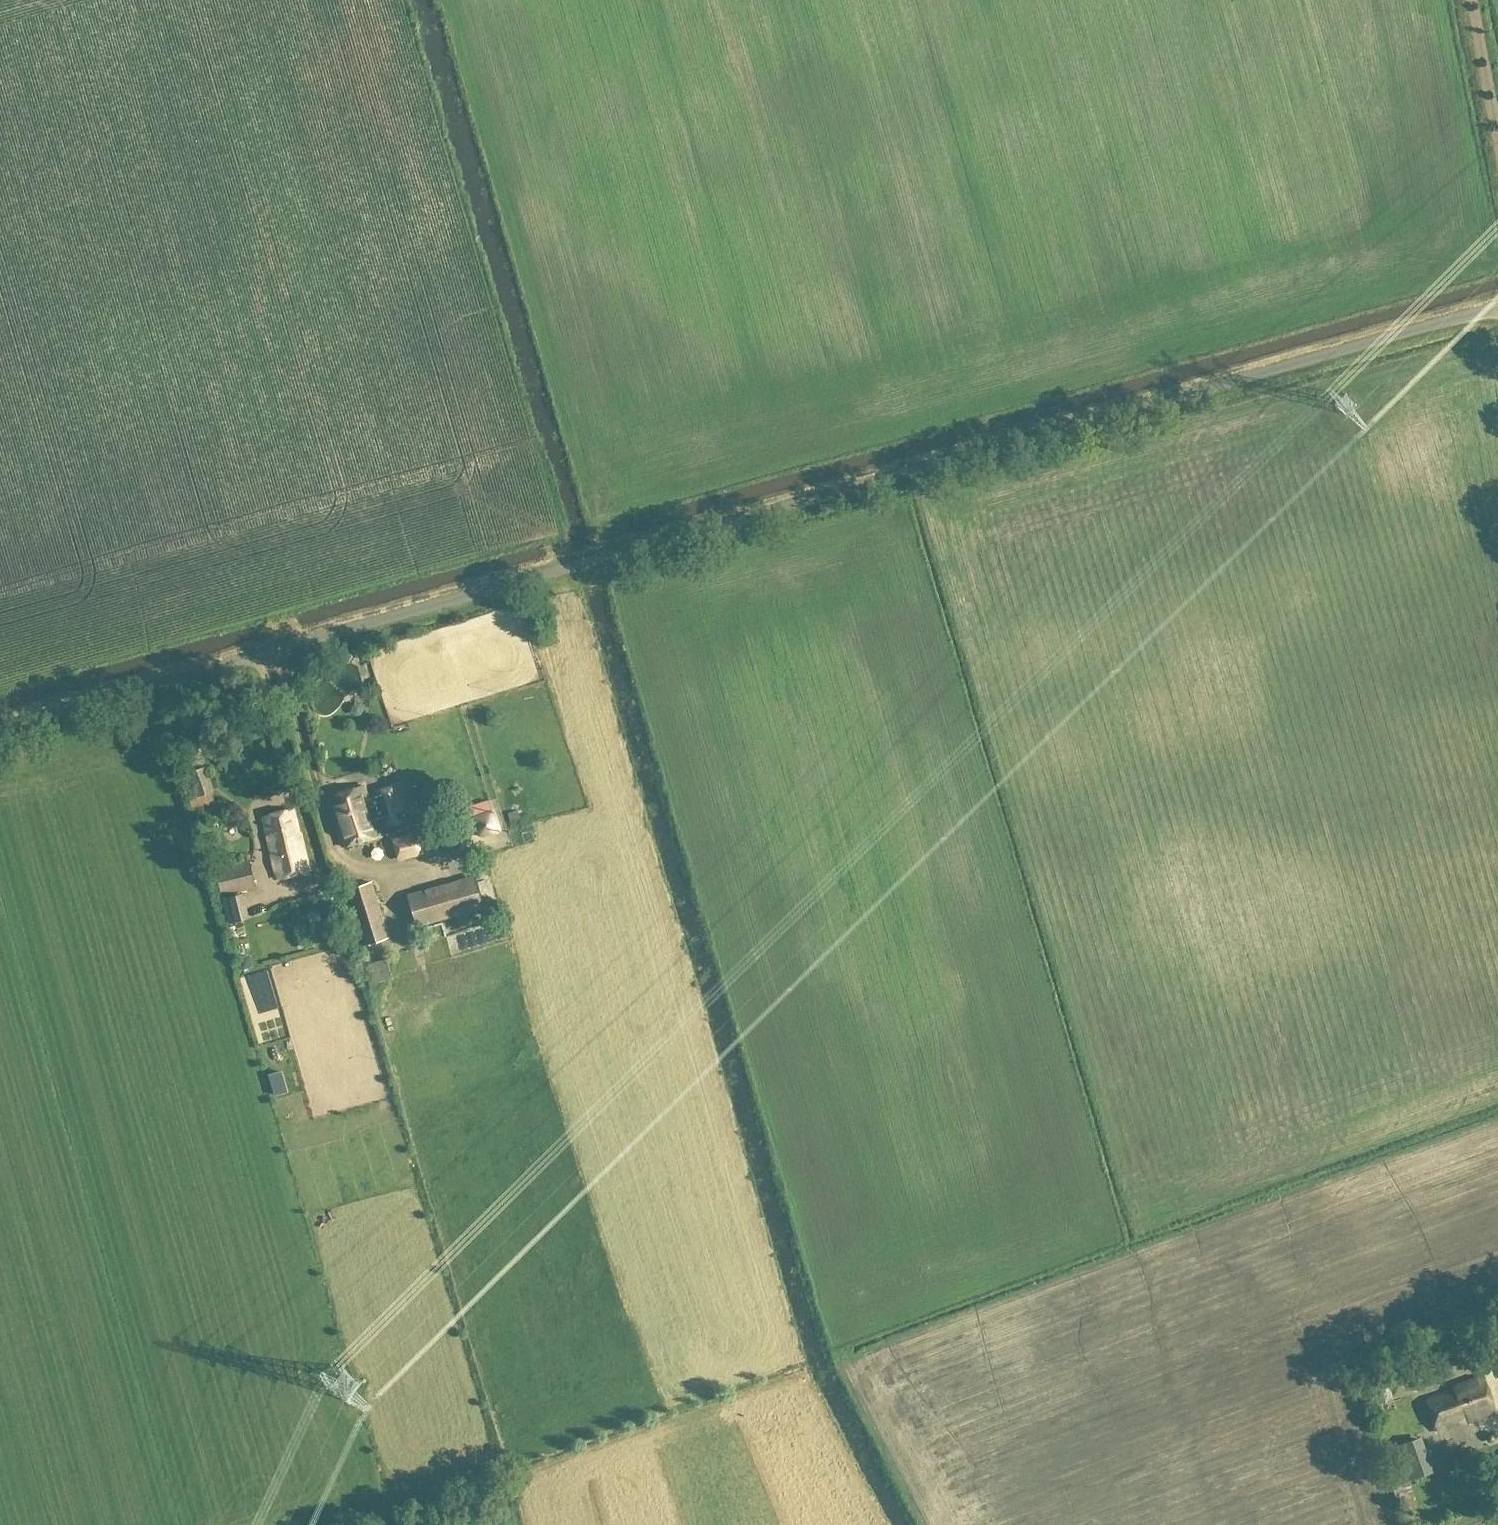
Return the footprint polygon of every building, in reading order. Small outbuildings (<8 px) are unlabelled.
[(204,768),(186,774),(194,798),(194,799),(210,794),(213,793),(204,768)] [(387,826),(406,820),(396,786),(376,793),(378,797),(366,801),(362,787),(326,798),(342,848),(378,837),(373,821),(384,818),(387,826)] [(194,798),(188,800),(192,814),(214,807),(210,794),(194,799),(194,798)] [(292,812),(261,819),(275,882),(307,875),(299,837),(297,837),(292,812)] [(477,842),(499,835),(493,813),(471,819),(477,842)] [(415,835),(392,841),(398,861),(421,854),(415,835)] [(254,890),(248,862),(214,870),(220,898),(254,890)] [(481,908),(473,878),(407,897),(416,927),(481,908)] [(363,947),(387,939),(370,884),(345,891),(363,947)] [(220,901),(226,926),(247,920),(241,896),(220,901)] [(316,909),(305,912),(314,945),(325,942),(316,909)] [(419,941),(433,937),(429,924),(415,929),(419,941)] [(249,956),(237,960),(240,972),(252,969),(249,956)] [(1455,1391),(1424,1402),(1436,1435),(1465,1425),(1497,1414),(1485,1378),(1454,1389),(1455,1391)] [(1393,1448),(1405,1483),(1433,1474),(1420,1439),(1393,1448)]
